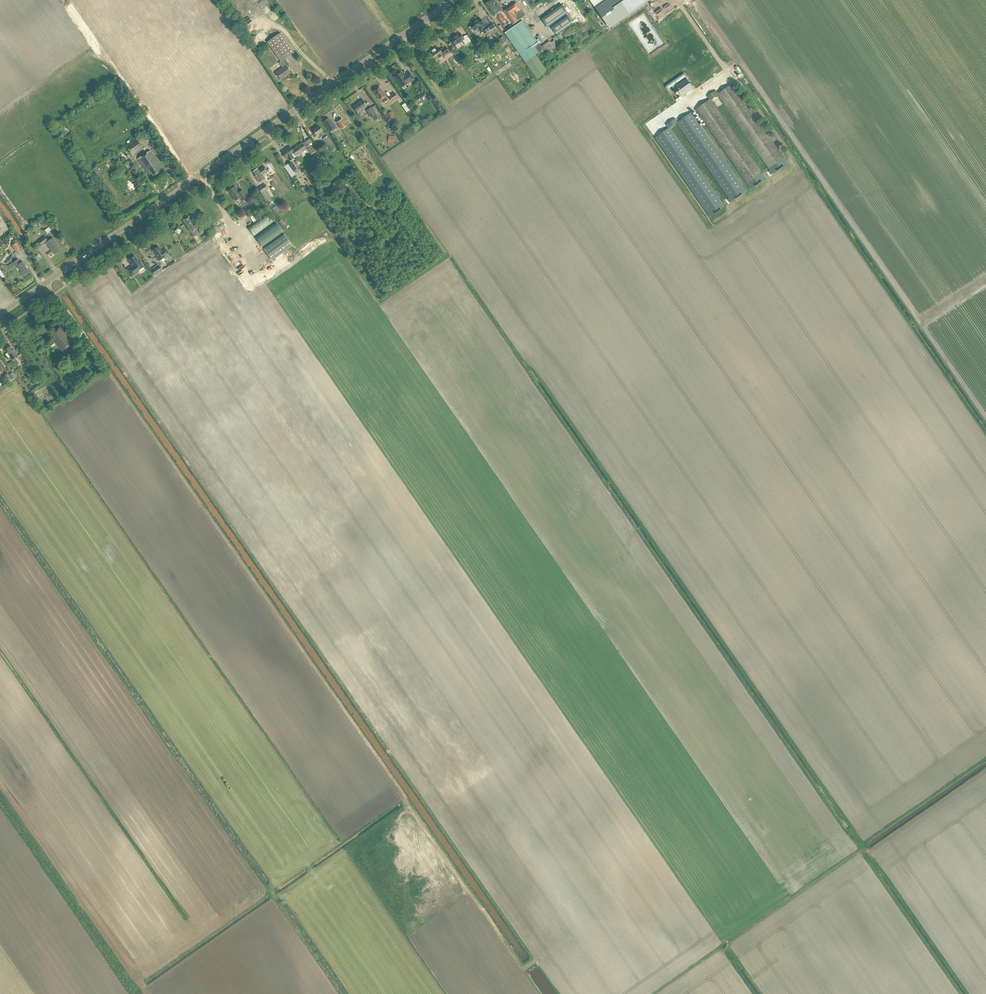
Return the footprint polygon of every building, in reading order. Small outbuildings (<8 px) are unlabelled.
[(501,24),(506,20),(502,14),(501,13),(503,11),(502,10),(503,10),(501,8),(495,0),(492,0),(490,2),(490,1),(486,4),(490,10),(490,11),(491,12),(492,12),(495,17),(497,15),(498,16),(497,17),(501,24)] [(621,19),(649,0),(608,0),(621,19)] [(517,3),(504,12),(513,24),(526,15),(517,3)] [(562,4),(541,19),(548,28),(568,13),(562,4)] [(567,15),(551,26),(557,35),(573,23),(567,15)] [(480,32),(481,33),(484,31),(485,34),(496,27),(492,22),(486,26),(480,18),(477,20),(477,21),(471,25),(477,34),(480,32)] [(504,35),(536,81),(547,73),(535,57),(542,52),(546,58),(567,44),(560,34),(541,48),(522,22),(504,35)] [(280,33),(267,42),(281,62),(279,63),(283,68),(276,73),(280,80),(290,73),(286,66),(289,64),(285,59),(294,52),(280,33)] [(451,40),(457,49),(461,46),(458,43),(462,40),(465,45),(470,42),(466,35),(463,37),(459,33),(456,35),(457,36),(451,40)] [(431,51),(428,53),(434,61),(443,55),(444,57),(450,53),(445,46),(440,50),(437,47),(434,49),(431,51)] [(739,77),(744,73),(739,65),(734,69),(739,77)] [(405,77),(401,72),(394,77),(401,88),(410,82),(411,82),(415,79),(410,73),(405,77)] [(667,84),(669,87),(688,77),(686,73),(667,84)] [(686,78),(675,86),(682,96),(693,88),(686,78)] [(710,100),(695,110),(747,184),(763,173),(711,100),(718,95),(769,169),(784,158),(733,84),(718,94),(716,91),(708,96),(710,100)] [(373,92),(379,100),(386,96),(380,87),(373,92)] [(389,97),(392,101),(398,97),(394,93),(389,97)] [(424,93),(415,99),(418,102),(420,106),(423,104),(422,103),(428,99),(429,99),(427,96),(426,96),(424,93)] [(359,102),(353,107),(357,113),(367,106),(362,99),(359,102)] [(366,111),(371,117),(373,116),(376,114),(371,107),(366,111)] [(669,128),(655,138),(710,217),(725,207),(670,127),(676,123),(731,202),(747,192),(691,112),(677,122),(675,119),(667,125),(669,128)] [(328,118),(323,122),(332,135),(335,133),(333,130),(336,128),(332,121),(331,122),(328,118)] [(337,123),(341,129),(346,126),(342,119),(337,123)] [(316,136),(319,134),(321,137),(324,135),(322,132),(323,131),(319,126),(313,131),(316,136)] [(323,139),(332,152),(336,149),(327,136),(323,139)] [(136,139),(125,146),(132,156),(143,149),(136,139)] [(294,153),(296,156),(306,149),(302,143),(292,150),(294,153)] [(315,152),(309,145),(306,147),(311,154),(315,152)] [(282,152),(286,158),(287,158),(287,157),(290,161),(296,156),(294,153),(292,150),(290,146),(290,147),(287,149),(286,150),(285,149),(285,150),(283,152),(282,152)] [(151,174),(154,177),(161,172),(160,170),(162,168),(150,151),(138,159),(146,171),(147,171),(150,175),(151,174)] [(293,171),(297,169),(291,161),(283,167),(291,178),(295,175),(293,171)] [(253,172),(256,176),(255,176),(260,183),(266,179),(262,174),(267,171),(265,167),(259,171),(257,169),(256,169),(254,170),(254,171),(253,172)] [(258,189),(261,193),(266,200),(270,197),(265,190),(268,189),(265,184),(258,189)] [(228,191),(235,201),(240,198),(242,201),(247,197),(242,190),(239,192),(235,186),(228,191)] [(268,212),(248,228),(254,236),(274,221),(268,212)] [(183,220),(194,237),(197,235),(194,231),(199,227),(195,220),(193,221),(189,216),(183,220)] [(275,222),(255,237),(262,247),(283,232),(275,222)] [(284,234),(264,249),(272,261),(292,245),(293,245),(291,243),(284,234)] [(53,250),(55,254),(60,250),(58,247),(59,246),(53,238),(48,241),(45,237),(39,241),(41,245),(46,242),(46,243),(52,251),(53,250)] [(12,245),(16,251),(21,248),(17,242),(12,245)] [(169,253),(166,249),(162,251),(158,247),(153,251),(159,261),(165,257),(165,256),(169,253)] [(278,269),(264,249),(235,270),(250,290),(278,269)] [(126,270),(132,277),(138,273),(137,271),(144,267),(140,262),(139,262),(135,256),(130,260),(132,263),(131,264),(132,266),(126,270)] [(234,256),(228,260),(231,265),(237,261),(234,256)] [(26,266),(22,262),(21,263),(18,259),(13,262),(16,266),(23,276),(29,272),(25,266),(26,266)] [(158,265),(151,270),(154,275),(162,270),(158,265)] [(54,338),(53,338),(62,351),(73,343),(62,326),(51,334),(54,338)] [(7,349),(6,349),(8,352),(7,353),(16,365),(19,363),(15,359),(19,357),(14,350),(13,351),(10,347),(9,346),(7,348),(7,349)] [(74,377),(76,382),(85,378),(83,373),(74,377)]
